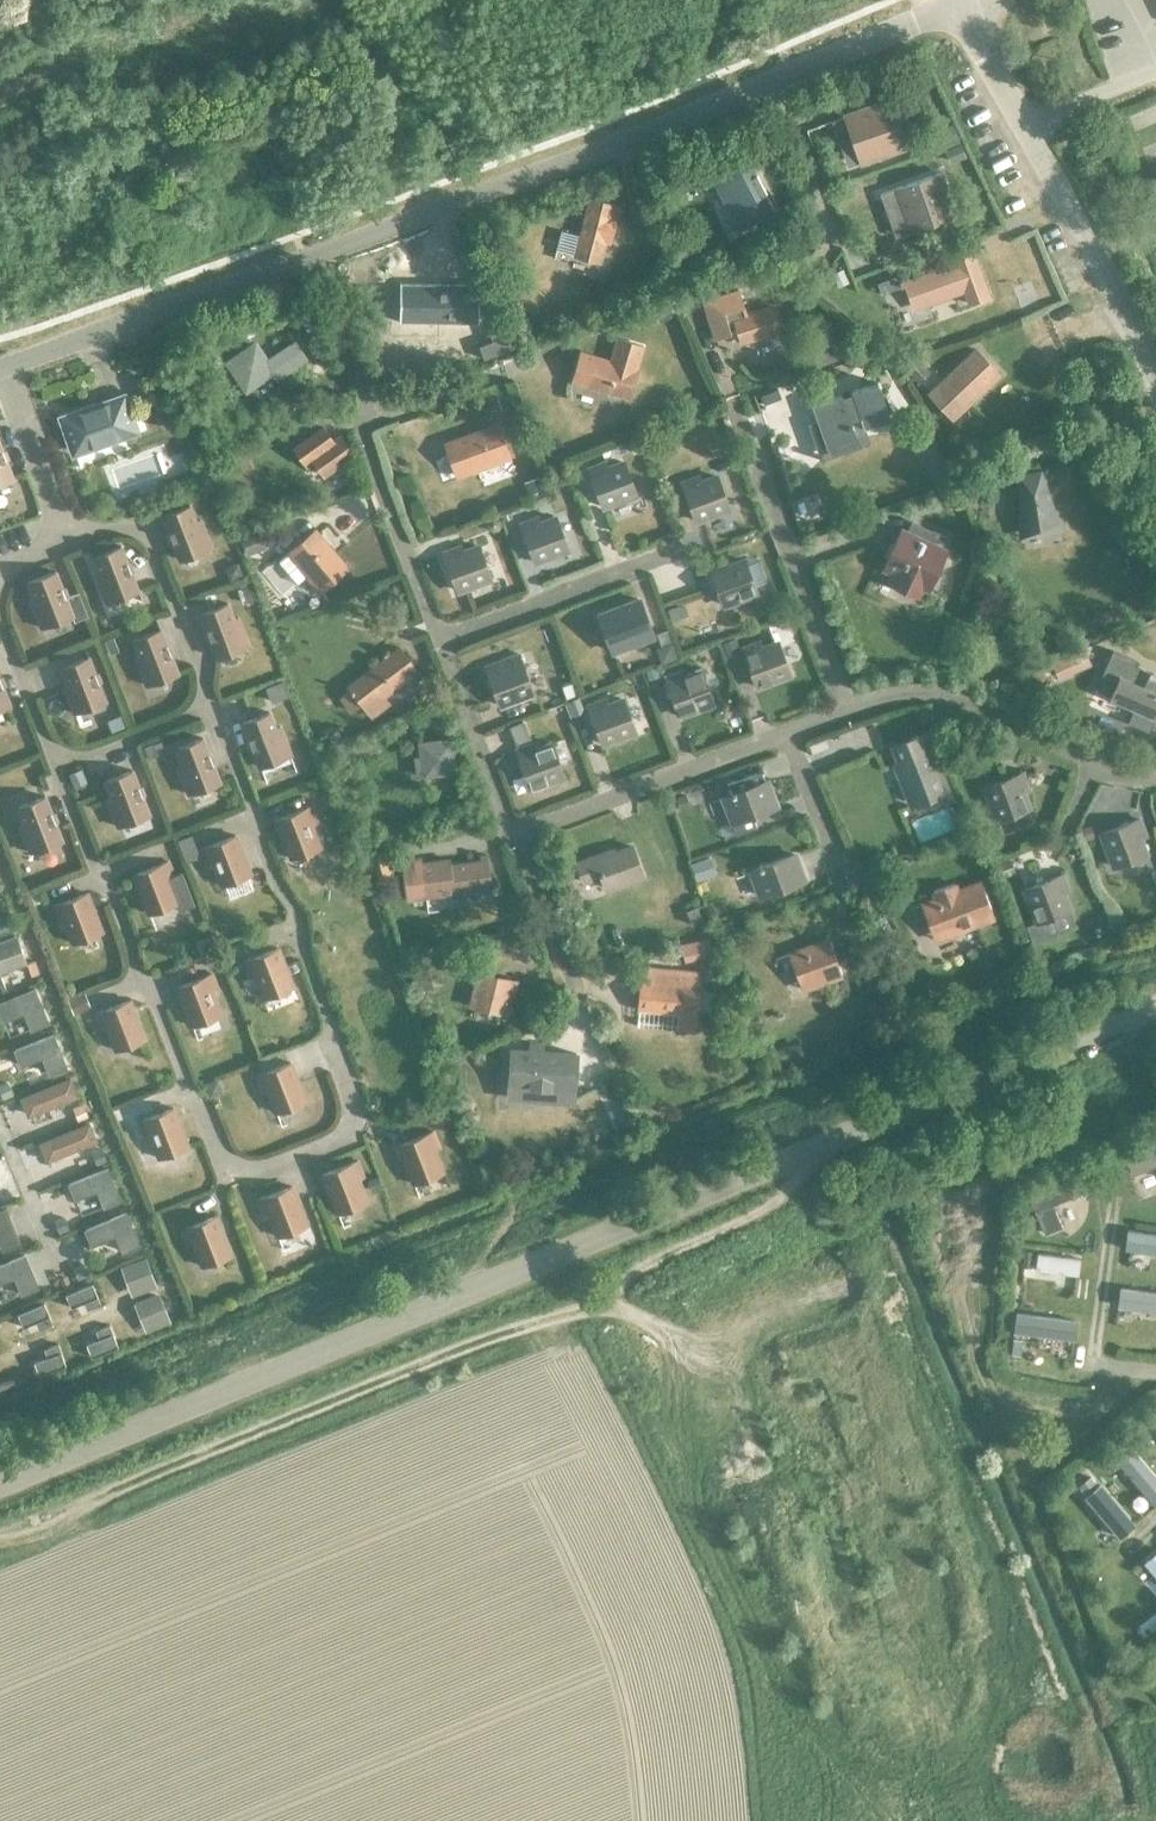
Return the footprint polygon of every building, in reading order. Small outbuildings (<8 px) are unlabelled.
[(860,163),(906,147),(890,103),(845,119),(860,163)] [(952,122),(934,129),(941,147),(959,140),(952,122)] [(961,145),(947,150),(952,163),(966,158),(961,145)] [(751,165),(715,184),(729,211),(738,230),(773,212),(767,200),(764,193),(765,193),(751,165)] [(910,233),(955,217),(939,173),(894,189),(910,233)] [(560,233),(555,252),(573,257),(598,263),(604,242),(608,243),(618,207),(589,200),(578,237),(560,233)] [(676,255),(667,260),(672,268),(680,263),(676,255)] [(969,304),(987,298),(972,256),(954,262),(955,265),(905,283),(914,310),(963,290),(969,304)] [(842,270),(832,274),(837,287),(848,282),(842,270)] [(402,288),(402,325),(481,317),(481,292),(402,288)] [(741,344),(779,332),(771,309),(745,317),(737,292),(701,303),(713,341),(731,336),(730,333),(737,331),(741,344)] [(667,299),(651,307),(658,320),(674,312),(667,299)] [(582,354),(573,382),(628,398),(643,348),(617,341),(610,362),(582,354)] [(270,372),(276,380),(305,358),(294,344),(267,363),(255,346),(230,365),(247,389),(270,372)] [(833,344),(812,352),(818,366),(838,358),(833,344)] [(989,386),(985,381),(994,372),(973,349),(937,383),(948,395),(937,405),(952,421),(989,386)] [(907,359),(901,366),(917,382),(928,371),(916,358),(911,363),(907,359)] [(311,361),(309,371),(323,374),(336,376),(338,366),(335,366),(335,362),(327,360),(326,364),(325,364),(311,361)] [(841,396),(811,406),(816,421),(826,447),(856,437),(850,421),(859,418),(863,427),(889,418),(877,383),(850,392),(851,393),(841,396)] [(62,420),(74,452),(134,431),(122,398),(62,420)] [(455,477),(508,457),(497,427),(444,446),(455,477)] [(351,456),(338,438),(332,443),(321,429),(292,450),(306,468),(312,463),(323,477),(351,456)] [(644,437),(628,442),(633,454),(648,449),(644,437)] [(924,443),(912,448),(919,466),(931,462),(924,443)] [(13,479),(0,447),(0,484),(13,479)] [(635,496),(632,487),(623,463),(607,469),(605,464),(589,470),(603,508),(635,496)] [(106,493),(146,485),(142,466),(102,474),(106,493)] [(552,473),(550,480),(556,485),(563,483),(565,475),(559,470),(552,473)] [(1060,532),(1045,487),(1040,472),(1018,476),(1019,539),(1060,532)] [(535,475),(521,480),(526,493),(540,487),(535,475)] [(729,510),(720,487),(717,478),(700,484),(698,478),(682,484),(696,522),(729,510)] [(983,482),(969,486),(974,505),(988,501),(983,482)] [(936,490),(934,500),(942,507),(951,503),(953,493),(946,487),(936,490)] [(801,504),(781,510),(789,535),(809,529),(801,504)] [(162,516),(179,561),(211,549),(200,520),(195,522),(189,506),(162,516)] [(509,509),(501,512),(504,522),(512,519),(509,509)] [(487,518),(484,523),(486,529),(491,531),(497,530),(500,524),(498,519),(493,516),(487,518)] [(535,563),(568,551),(555,518),(539,525),(537,519),(521,525),(535,563)] [(257,527),(236,536),(243,555),(265,547),(257,527)] [(926,544),(899,532),(883,567),(894,572),(889,585),(918,598),(924,586),(928,588),(945,553),(939,550),(945,537),(932,531),(926,544)] [(343,570),(314,534),(279,562),(296,584),(307,576),(318,590),(343,570)] [(95,574),(106,603),(137,591),(120,547),(93,557),(99,573),(95,574)] [(457,592),(490,580),(478,547),(461,553),(459,548),(443,554),(457,592)] [(234,561),(221,566),(226,580),(240,574),(234,561)] [(723,607),(756,595),(744,562),(727,568),(725,562),(709,568),(723,607)] [(40,629),(71,617),(73,622),(87,617),(78,593),(64,598),(54,572),(28,582),(34,598),(29,600),(40,629)] [(247,583),(234,588),(239,602),(252,597),(247,583)] [(598,616),(612,652),(652,637),(639,600),(598,616)] [(674,602),(663,606),(668,618),(678,614),(674,602)] [(200,614),(217,659),(248,647),(237,618),(233,619),(227,604),(200,614)] [(134,657),(146,686),(177,674),(160,630),(133,640),(139,656),(134,657)] [(112,636),(103,639),(108,652),(117,649),(112,636)] [(734,639),(721,643),(725,656),(738,651),(734,639)] [(670,643),(655,649),(660,664),(676,659),(670,643)] [(757,689),(790,677),(777,644),(761,650),(759,645),(743,650),(757,689)] [(381,699),(415,673),(398,650),(348,688),(351,692),(341,700),(351,713),(362,705),(372,718),(387,707),(381,699)] [(1057,680),(1089,666),(1083,653),(1051,667),(1057,680)] [(62,685),(74,714),(105,702),(88,658),(61,668),(67,683),(62,685)] [(499,706),(532,694),(520,662),(503,668),(501,662),(485,668),(499,706)] [(1087,706),(1103,713),(1149,733),(1155,717),(1155,690),(1154,689),(1155,684),(1155,676),(1137,667),(1130,682),(1103,670),(1094,690),(1087,706)] [(655,668),(644,672),(647,682),(658,678),(655,668)] [(679,717),(712,705),(700,672),(683,678),(681,673),(665,679),(679,717)] [(281,679),(264,687),(270,702),(288,695),(281,679)] [(569,682),(559,685),(563,697),(573,694),(569,682)] [(9,706),(0,683),(0,709),(9,706)] [(577,697),(564,702),(569,717),(583,712),(577,697)] [(602,745),(634,733),(622,701),(606,707),(604,701),(588,707),(602,745)] [(120,712),(106,718),(111,730),(125,724),(120,712)] [(242,723),(259,768),(290,756),(279,727),(274,729),(268,713),(242,723)] [(520,720),(507,725),(515,746),(529,741),(520,720)] [(341,727),(327,732),(331,743),(345,738),(341,727)] [(927,733),(891,748),(914,806),(926,801),(931,812),(947,805),(942,794),(927,755),(935,752),(927,733)] [(177,766),(188,795),(219,783),(202,739),(175,749),(181,765),(177,766)] [(808,747),(811,755),(829,749),(826,740),(808,747)] [(1004,740),(997,755),(1012,761),(1019,746),(1004,740)] [(153,741),(142,745),(146,757),(157,753),(153,741)] [(415,776),(422,776),(422,777),(454,773),(450,743),(419,746),(420,760),(413,761),(415,776)] [(530,789),(562,777),(550,744),(534,750),(532,745),(516,751),(530,789)] [(80,767),(68,773),(73,786),(86,780),(80,767)] [(106,799),(117,827),(148,815),(131,771),(105,781),(111,797),(106,799)] [(730,795),(722,798),(731,823),(736,836),(756,829),(751,816),(776,806),(767,781),(764,783),(760,772),(726,785),(730,795)] [(996,821),(1028,809),(1022,792),(1027,790),(1021,774),(983,789),(996,821)] [(683,793),(674,796),(677,809),(687,806),(683,793)] [(19,825),(30,854),(61,842),(44,797),(17,807),(23,823),(19,825)] [(275,820),(290,859),(320,848),(311,825),(316,823),(310,807),(275,820)] [(905,852),(948,834),(938,811),(895,829),(905,852)] [(1113,867),(1145,855),(1139,838),(1144,836),(1138,820),(1100,835),(1113,867)] [(1089,824),(1078,829),(1083,840),(1093,836),(1089,824)] [(374,831),(367,833),(371,843),(377,841),(374,831)] [(189,836),(177,840),(185,862),(197,858),(189,836)] [(250,875),(235,836),(200,849),(206,866),(212,863),(220,886),(250,875)] [(386,849),(366,854),(373,884),(394,879),(386,849)] [(605,892),(640,879),(629,849),(609,857),(607,854),(573,866),(578,880),(592,875),(594,880),(600,878),(605,892)] [(759,897),(804,880),(794,855),(750,872),(759,897)] [(418,864),(401,866),(405,900),(423,897),(453,893),(490,888),(486,856),(479,857),(479,862),(449,867),(449,860),(418,864)] [(706,856),(687,863),(694,880),(713,873),(706,856)] [(1008,858),(997,862),(1002,877),(1013,873),(1008,858)] [(133,876),(148,915),(175,904),(178,912),(194,906),(181,873),(173,876),(167,862),(133,876)] [(1061,876),(1023,890),(1036,923),(1024,927),(1031,944),(1073,927),(1067,911),(1069,910),(1062,894),(1068,892),(1061,876)] [(574,880),(568,882),(572,892),(578,890),(574,880)] [(933,892),(936,900),(921,906),(934,940),(993,918),(981,884),(956,893),(953,885),(933,892)] [(572,892),(568,894),(572,905),(582,901),(578,890),(572,892)] [(63,921),(72,944),(101,933),(86,894),(51,907),(58,923),(63,921)] [(696,907),(686,911),(691,925),(701,921),(696,907)] [(0,916),(0,931),(9,928),(4,915),(0,916)] [(209,936),(195,941),(199,953),(213,948),(209,936)] [(16,937),(0,942),(0,974),(26,964),(16,937)] [(708,938),(680,945),(684,962),(712,956),(708,938)] [(800,993),(840,978),(828,944),(787,958),(800,993)] [(229,947),(220,951),(224,963),(234,959),(229,947)] [(277,949),(243,962),(249,978),(254,976),(263,999),(292,988),(277,949)] [(215,953),(204,957),(208,967),(219,963),(215,953)] [(42,958),(27,963),(31,975),(46,969),(42,958)] [(627,960),(611,966),(616,979),(632,973),(627,960)] [(694,1032),(696,1014),(698,987),(697,987),(699,973),(642,968),(641,981),(640,981),(638,1009),(677,1012),(676,1030),(694,1032)] [(211,974),(176,988),(191,1027),(221,1015),(212,992),(217,990),(211,974)] [(507,1010),(512,993),(479,985),(472,1011),(499,1017),(501,1008),(507,1010)] [(0,1004),(0,1023),(1,1026),(23,1017),(30,1034),(49,1027),(35,990),(0,1004)] [(84,993),(67,999),(73,1013),(90,1006),(84,993)] [(144,1040),(129,1001),(94,1014),(100,1030),(106,1028),(115,1051),(144,1040)] [(439,1012),(421,1017),(425,1030),(443,1025),(439,1012)] [(54,1037),(13,1052),(20,1070),(42,1061),(48,1078),(67,1071),(54,1037)] [(788,1047),(774,1050),(779,1067),(792,1064),(788,1047)] [(511,1050),(507,1103),(528,1104),(529,1089),(551,1090),(550,1105),(573,1107),(577,1054),(511,1050)] [(290,1063),(255,1076),(261,1093),(267,1090),(276,1113),(305,1102),(290,1063)] [(218,1078),(203,1084),(209,1099),(224,1093),(218,1078)] [(0,1085),(0,1095),(1,1098),(13,1094),(7,1082),(0,1085)] [(15,1121),(65,1110),(61,1089),(10,1100),(15,1121)] [(443,1103),(431,1108),(437,1123),(449,1118),(443,1103)] [(622,1106),(611,1110),(617,1128),(629,1124),(622,1106)] [(158,1159),(187,1148),(172,1109),(138,1122),(144,1138),(149,1136),(158,1159)] [(36,1171),(85,1150),(77,1129),(27,1151),(36,1171)] [(432,1132),(398,1145),(413,1184),(442,1173),(433,1150),(438,1148),(432,1132)] [(1124,1160),(1131,1178),(1155,1167),(1155,1146),(1124,1160)] [(356,1161),(322,1175),(337,1214),(366,1203),(357,1180),(363,1177),(356,1161)] [(108,1170),(68,1186),(74,1205),(96,1195),(103,1212),(122,1204),(108,1170)] [(377,1177),(367,1180),(371,1192),(382,1189),(377,1177)] [(1075,1180),(1027,1200),(1042,1237),(1060,1229),(1051,1208),(1081,1195),(1075,1180)] [(291,1187),(257,1200),(263,1217),(268,1214),(277,1237),(306,1226),(291,1187)] [(0,1213),(0,1250),(2,1255),(21,1247),(6,1211),(0,1213)] [(63,1216),(53,1220),(57,1232),(68,1229),(63,1216)] [(126,1216),(84,1234),(91,1249),(114,1239),(122,1257),(140,1249),(126,1216)] [(215,1216),(181,1230),(187,1246),(192,1244),(201,1267),(231,1255),(215,1216)] [(1126,1228),(1124,1247),(1155,1251),(1155,1232),(1126,1228)] [(1076,1275),(1079,1256),(1036,1251),(1034,1270),(1076,1275)] [(157,1287),(146,1256),(120,1265),(131,1296),(157,1287)] [(0,1267),(0,1288),(14,1283),(21,1299),(39,1291),(25,1257),(0,1267)] [(82,1262),(71,1267),(75,1279),(87,1274),(82,1262)] [(97,1295),(92,1282),(67,1293),(72,1306),(97,1295)] [(1120,1286),(1117,1306),(1155,1311),(1155,1290),(1120,1286)] [(171,1321),(159,1292),(134,1302),(147,1331),(171,1321)] [(49,1315),(44,1302),(17,1312),(22,1325),(49,1315)] [(1075,1340),(1077,1319),(1015,1312),(1012,1332),(1075,1340)] [(118,1346),(113,1333),(87,1343),(93,1356),(118,1346)] [(66,1365),(61,1352),(36,1360),(40,1374),(66,1365)] [(17,1377),(0,1381),(0,1393),(20,1388),(17,1377)] [(1135,1449),(1121,1461),(1155,1504),(1155,1474),(1135,1449)] [(1134,1524),(1101,1483),(1084,1496),(1118,1538),(1134,1524)] [(1145,1561),(1155,1575),(1155,1552),(1145,1561)]
